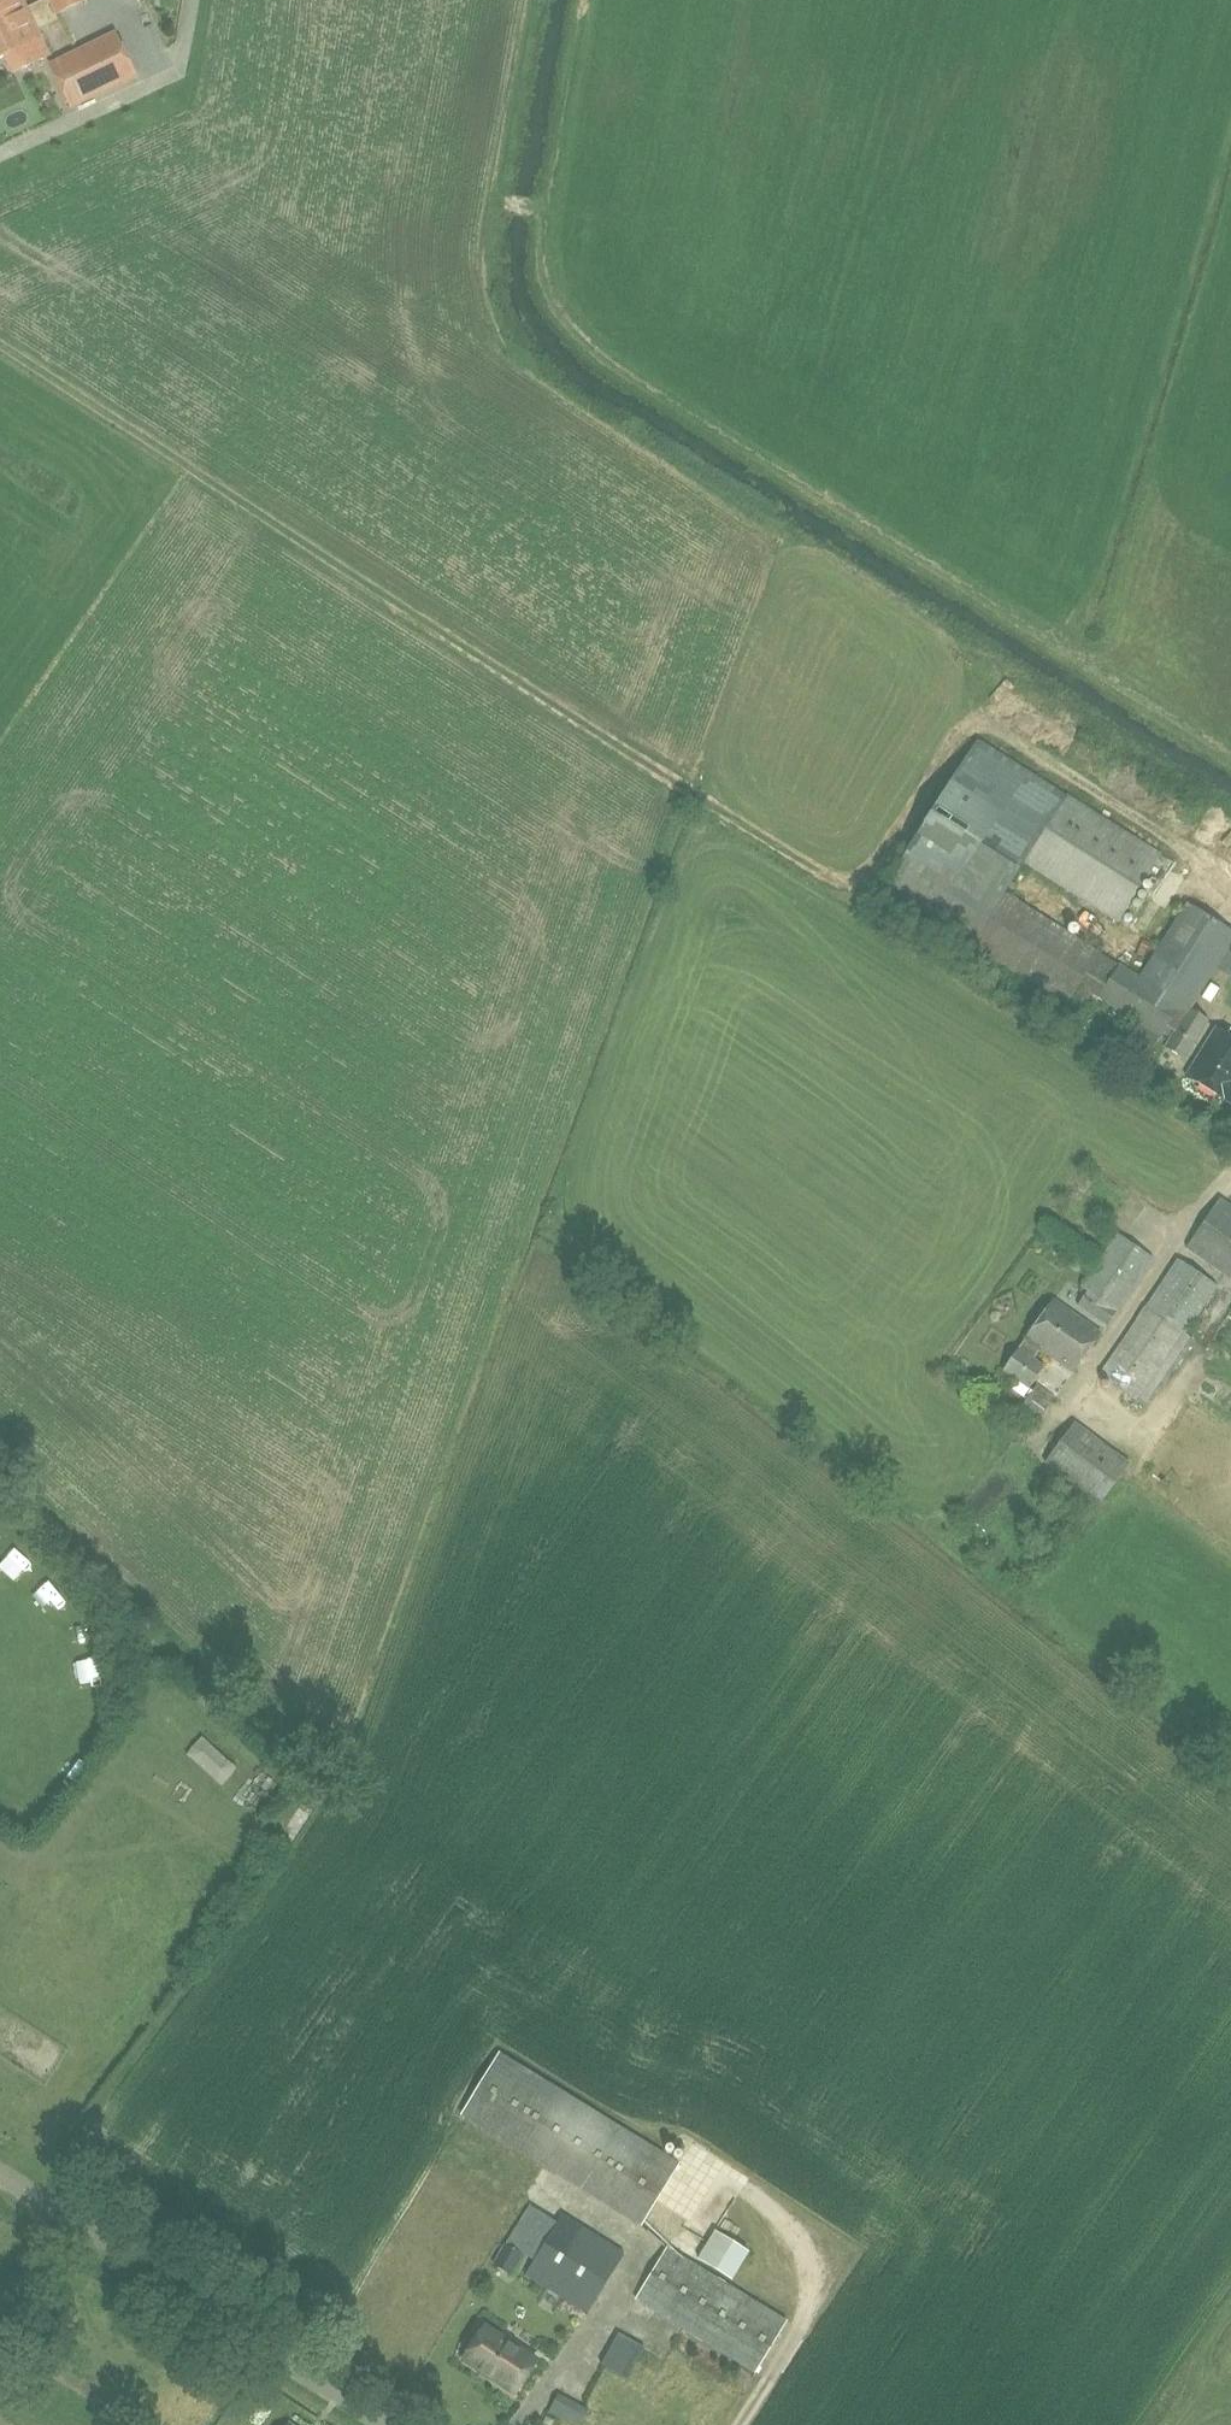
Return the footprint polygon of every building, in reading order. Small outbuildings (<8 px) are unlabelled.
[(26,7),(23,0),(0,0),(0,20),(26,7)] [(57,14),(85,0),(50,0),(57,14)] [(42,39),(26,7),(0,20),(0,59),(14,52),(23,69),(48,57),(42,39)] [(62,89),(71,107),(135,76),(115,35),(66,59),(77,82),(62,89)] [(976,740),(882,889),(1064,1005),(1077,983),(1098,996),(1118,964),(1001,889),(1061,793),(976,740)] [(1162,855),(1067,795),(1024,863),(1119,923),(1162,855)] [(1185,907),(1141,979),(1180,1003),(1185,996),(1195,1003),(1230,948),(1230,935),(1185,907)] [(1195,1003),(1185,996),(1180,1003),(1141,979),(1118,964),(1098,996),(1163,1035),(1168,1026),(1175,1031),(1165,1047),(1184,1059),(1208,1021),(1190,1010),(1195,1003)] [(1216,1027),(1187,1077),(1230,1103),(1230,1036),(1216,1027)] [(1230,1278),(1230,1206),(1220,1199),(1187,1248),(1230,1278)] [(1117,1235),(1080,1289),(1087,1293),(1078,1306),(1107,1326),(1153,1259),(1117,1235)] [(1186,1335),(1218,1287),(1177,1260),(1100,1377),(1148,1408),(1194,1341),(1186,1335)] [(1053,1299),(1039,1319),(1003,1372),(1018,1382),(1014,1389),(1027,1398),(1023,1403),(1043,1417),(1056,1398),(1038,1385),(1034,1391),(1030,1389),(1045,1367),(1034,1359),(1041,1349),(1074,1372),(1101,1332),(1053,1299)] [(1014,1425),(1028,1409),(1003,1388),(989,1403),(1014,1425)] [(1046,1463),(1101,1505),(1131,1466),(1076,1424),(1046,1463)] [(462,2111),(643,2223),(679,2164),(498,2053),(462,2111)] [(741,2201),(756,2177),(701,2144),(665,2202),(703,2225),(725,2190),(741,2201)] [(530,2207),(494,2264),(511,2274),(523,2254),(535,2261),(526,2275),(588,2314),(625,2255),(563,2216),(558,2225),(530,2207)] [(703,2252),(738,2273),(755,2244),(720,2223),(703,2252)] [(635,2297),(756,2371),(787,2320),(667,2246),(635,2297)] [(463,2360),(515,2395),(538,2361),(485,2326),(463,2360)] [(603,2362),(586,2391),(634,2419),(661,2374),(640,2362),(631,2378),(603,2362)] [(548,2412),(573,2424),(579,2424),(587,2410),(557,2395),(548,2412)]
